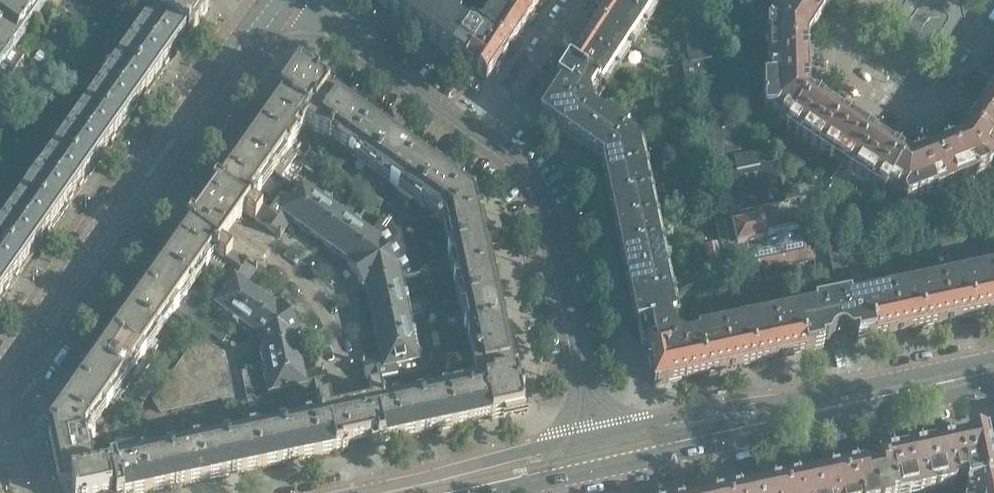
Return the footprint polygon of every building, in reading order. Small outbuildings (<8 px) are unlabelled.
[(45,3),(40,0),(0,0),(0,39),(13,49),(45,3)] [(106,3),(101,0),(98,0),(95,5),(101,9),(106,3)] [(148,12),(151,11),(154,13),(160,12),(160,13),(169,0),(132,0),(148,12)] [(210,8),(199,0),(169,0),(160,13),(161,18),(189,37),(210,8)] [(388,12),(396,0),(372,0),(388,12)] [(444,0),(396,0),(388,12),(420,34),(444,0)] [(477,31),(477,32),(471,28),(469,31),(458,23),(460,20),(448,11),(452,5),(446,0),(444,0),(420,34),(486,81),(507,50),(477,31)] [(540,0),(539,0),(491,0),(489,3),(483,11),(488,14),(477,31),(507,50),(540,0)] [(651,0),(612,0),(610,3),(642,24),(656,3),(651,0)] [(832,1),(830,0),(792,0),(786,10),(813,28),(832,1)] [(107,14),(112,7),(106,3),(101,9),(107,14)] [(642,24),(610,3),(596,24),(628,46),(642,24)] [(97,15),(101,9),(95,5),(90,11),(97,15)] [(813,28),(786,10),(783,7),(768,30),(768,39),(772,39),(772,52),(805,51),(805,40),(813,28)] [(103,20),(107,14),(101,9),(97,15),(103,20)] [(137,19),(129,14),(125,19),(133,24),(137,19)] [(157,83),(189,37),(161,18),(157,19),(149,30),(147,29),(125,60),(157,83)] [(133,24),(125,19),(122,24),(130,30),(133,24)] [(628,46),(596,24),(582,46),(614,67),(628,46)] [(777,185),(773,168),(762,171),(759,158),(747,160),(744,149),(732,151),(721,98),(730,96),(723,62),(717,33),(707,35),(706,31),(684,35),(678,45),(688,91),(694,89),(722,218),(784,204),(779,184),(777,185)] [(727,61),(723,40),(721,32),(717,33),(723,62),(727,61)] [(13,49),(0,39),(0,67),(13,49)] [(69,54),(73,48),(67,44),(63,50),(69,54)] [(614,67),(582,46),(568,67),(600,88),(614,67)] [(75,59),(80,53),(73,48),(69,54),(75,59)] [(65,61),(69,54),(63,50),(58,56),(65,61)] [(806,83),(805,51),(772,52),(773,65),(769,65),(769,84),(806,83)] [(71,65),(75,59),(69,54),(65,61),(71,65)] [(125,128),(157,83),(125,60),(93,105),(125,128)] [(591,110),(590,104),(595,103),(601,94),(600,88),(568,67),(556,85),(557,85),(552,93),(556,96),(540,120),(582,149),(604,119),(591,110)] [(372,123),(316,83),(318,81),(312,76),(310,79),(298,70),(257,127),(290,150),(289,149),(297,139),(294,136),(298,130),(302,132),(307,125),(320,135),(321,134),(329,140),(331,137),(338,141),(335,144),(349,154),(348,155),(349,155),(372,123)] [(743,82),(741,74),(730,76),(732,85),(743,82)] [(744,91),(743,85),(743,82),(732,85),(734,93),(744,91)] [(790,126),(807,100),(806,83),(769,84),(764,85),(765,115),(773,115),(790,126)] [(37,100),(41,93),(35,89),(31,95),(37,100)] [(983,108),(993,115),(993,92),(983,108)] [(43,104),(48,98),(41,93),(37,100),(43,104)] [(32,106),(37,100),(31,95),(26,101),(28,103),(32,106)] [(39,110),(43,104),(37,100),(32,106),(37,109),(39,110)] [(808,146),(832,111),(823,106),(814,100),(807,100),(790,126),(788,128),(796,134),(794,137),(808,146)] [(37,109),(32,106),(28,103),(16,119),(25,125),(37,109)] [(92,173),(125,128),(93,105),(61,151),(92,173)] [(983,108),(969,130),(993,147),(993,115),(983,108)] [(862,182),(885,146),(877,141),(863,132),(862,131),(855,127),(855,126),(854,126),(853,126),(839,117),(840,116),(832,111),(808,146),(823,156),(825,153),(841,163),(850,169),(847,172),(862,182)] [(604,164),(625,134),(627,132),(605,117),(604,119),(582,149),(604,164)] [(14,142),(25,125),(16,119),(5,135),(9,139),(14,142)] [(394,187),(417,155),(372,123),(349,155),(394,187)] [(258,195),(290,150),(257,127),(225,172),(258,195)] [(993,165),(993,147),(969,130),(961,142),(951,147),(963,178),(974,173),(976,178),(989,173),(993,165)] [(5,135),(3,134),(0,138),(0,141),(5,145),(9,139),(5,135)] [(648,197),(637,143),(625,134),(604,164),(602,167),(610,205),(648,197)] [(15,143),(14,142),(9,139),(5,145),(11,149),(15,143)] [(7,155),(11,149),(5,145),(0,151),(7,155)] [(887,193),(888,190),(905,165),(902,158),(893,152),(893,151),(885,146),(862,182),(876,191),(878,188),(887,193)] [(963,178),(951,147),(920,159),(935,194),(954,187),(952,182),(963,178)] [(60,218),(92,173),(61,151),(29,196),(60,218)] [(306,165),(311,157),(303,152),(298,160),(306,165)] [(439,219),(462,187),(417,155),(394,187),(439,219)] [(313,171),(319,163),(311,157),(306,165),(313,171)] [(793,169),(799,161),(794,158),(788,166),(793,169)] [(935,194),(920,159),(905,165),(888,190),(903,200),(905,206),(935,194)] [(300,173),(306,165),(298,160),(293,167),(300,173)] [(798,173),(804,164),(799,161),(793,169),(798,173)] [(308,178),(313,171),(306,165),(300,173),(308,178)] [(332,179),(337,172),(329,166),(324,173),(332,179)] [(238,221),(244,213),(255,220),(262,210),(252,203),(258,195),(225,172),(210,193),(214,196),(201,214),(195,222),(192,220),(177,241),(209,264),(215,256),(225,263),(232,253),(221,245),(229,234),(238,221)] [(339,184),(344,176),(337,172),(332,179),(339,184)] [(347,189),(352,182),(344,176),(339,184),(347,189)] [(355,195),(360,188),(352,182),(347,189),(355,195)] [(290,220),(310,193),(312,189),(304,183),(289,205),(280,199),(275,207),(269,215),(262,210),(255,220),(281,238),(282,237),(281,237),(292,222),(290,220)] [(280,199),(286,191),(279,186),(273,194),(280,199)] [(493,270),(478,200),(475,196),(462,187),(439,219),(441,221),(454,279),(493,270)] [(362,200),(368,193),(360,188),(355,195),(362,200)] [(321,242),(341,214),(343,211),(312,189),(310,193),(290,220),(292,222),(301,228),(300,230),(308,236),(309,234),(321,242)] [(370,206),(375,198),(368,193),(362,200),(370,206)] [(275,207),(280,199),(273,194),(268,202),(275,207)] [(60,218),(29,196),(0,236),(0,243),(28,263),(60,218)] [(654,222),(648,197),(610,205),(615,230),(654,222)] [(377,211),(382,204),(375,198),(370,206),(377,211)] [(404,221),(409,214),(401,208),(396,215),(404,221)] [(352,264),(372,236),(371,236),(373,232),(343,211),(341,214),(321,242),(332,250),(331,252),(339,258),(340,256),(350,263),(352,264)] [(814,261),(804,213),(762,222),(762,221),(733,228),(737,247),(723,250),(728,279),(814,261)] [(412,226),(417,219),(409,214),(404,221),(412,226)] [(421,276),(413,240),(383,218),(373,232),(371,236),(372,236),(352,264),(350,263),(347,266),(363,290),(367,289),(366,286),(399,279),(399,280),(403,279),(421,276)] [(659,246),(654,222),(615,230),(620,255),(659,246)] [(176,311),(205,270),(209,264),(177,241),(143,288),(176,311)] [(28,263),(0,243),(0,303),(28,263)] [(664,271),(659,246),(620,255),(626,279),(664,271)] [(437,257),(435,248),(426,250),(428,259),(437,257)] [(245,287),(252,278),(256,272),(257,271),(232,253),(225,263),(232,267),(227,275),(221,282),(219,286),(227,291),(213,311),(220,315),(242,285),(245,287)] [(848,269),(844,254),(830,258),(833,272),(848,269)] [(439,267),(437,257),(428,259),(430,268),(439,267)] [(221,282),(227,275),(220,270),(214,277),(221,282)] [(504,324),(493,270),(454,279),(465,332),(504,324)] [(675,321),(669,296),(664,271),(626,279),(636,329),(637,329),(671,321),(675,321)] [(992,273),(967,278),(975,317),(993,313),(993,283),(992,273)] [(216,290),(219,286),(221,282),(214,277),(209,285),(216,290)] [(975,317),(967,278),(942,283),(950,322),(975,317)] [(411,315),(403,279),(399,280),(399,279),(366,286),(367,289),(369,300),(367,300),(369,310),(371,310),(374,323),(411,315)] [(436,291),(434,283),(425,285),(427,293),(436,291)] [(950,322),(942,283),(917,289),(926,327),(950,322)] [(253,330),(271,306),(261,298),(262,297),(254,291),(253,292),(245,287),(242,285),(220,315),(250,337),(254,331),(253,330)] [(143,358),(176,311),(143,288),(110,335),(143,358)] [(926,327),(917,289),(892,294),(901,333),(926,327)] [(438,300),(436,291),(427,293),(429,302),(438,300)] [(901,333),(892,294),(868,299),(876,338),(901,333)] [(876,338),(868,299),(850,303),(849,297),(839,299),(840,302),(826,305),(824,305),(823,303),(814,305),(815,311),(797,314),(806,353),(823,349),(823,345),(827,344),(828,344),(829,343),(830,343),(830,342),(831,341),(831,340),(832,338),(833,337),(835,335),(836,334),(838,334),(839,334),(841,334),(842,334),(844,334),(846,335),(847,336),(848,338),(849,338),(851,339),(853,339),(857,338),(858,342),(876,338)] [(440,309),(438,300),(429,302),(431,311),(440,309)] [(301,335),(294,325),(281,305),(275,308),(271,306),(253,330),(254,331),(259,334),(266,344),(267,350),(297,344),(295,339),(301,335)] [(442,319),(440,309),(431,311),(433,320),(442,319)] [(806,353),(797,314),(772,320),(781,358),(806,353)] [(200,327),(205,320),(198,315),(193,322),(200,327)] [(419,353),(411,315),(374,323),(377,337),(375,338),(377,347),(379,347),(381,359),(382,361),(419,353)] [(444,328),(442,319),(433,320),(435,330),(444,328)] [(207,333),(213,325),(205,320),(200,327),(207,333)] [(781,358),(772,320),(748,325),(756,363),(781,358)] [(706,374),(699,340),(686,343),(674,336),(671,321),(637,329),(641,349),(647,348),(655,385),(706,374)] [(519,391),(504,324),(465,332),(469,349),(473,348),(475,356),(471,357),(473,366),(471,367),(475,384),(467,385),(468,389),(460,391),(459,387),(447,390),(447,393),(455,428),(523,413),(520,398),(523,398),(521,390),(519,391)] [(215,338),(220,331),(213,325),(207,333),(215,338)] [(756,363),(748,325),(723,330),(731,369),(756,363)] [(445,337),(444,328),(435,330),(437,339),(445,337)] [(731,369),(723,330),(698,336),(699,340),(706,374),(731,369)] [(222,343),(227,336),(220,331),(215,338),(222,343)] [(110,404),(143,358),(110,335),(77,382),(110,404)] [(448,347),(445,337),(437,339),(439,348),(448,347)] [(182,350),(187,342),(180,338),(175,345),(182,350)] [(232,397),(226,369),(219,356),(197,341),(159,393),(171,410),(232,397)] [(303,366),(301,356),(299,357),(297,344),(267,350),(259,351),(267,387),(304,379),(303,375),(301,366),(303,366)] [(176,358),(182,350),(175,345),(169,353),(176,358)] [(398,378),(395,368),(421,362),(419,353),(382,361),(381,359),(364,363),(363,362),(362,362),(368,393),(380,390),(378,382),(388,380),(398,378)] [(451,365),(449,357),(449,356),(440,358),(442,367),(451,365)] [(442,367),(440,358),(431,360),(433,369),(442,367)] [(453,375),(451,365),(442,367),(444,377),(453,375)] [(444,377),(442,367),(433,369),(435,379),(444,377)] [(329,401),(323,371),(321,371),(321,372),(303,375),(304,379),(267,387),(268,396),(292,391),(294,400),(298,399),(307,397),(316,395),(318,404),(329,401)] [(253,381),(251,372),(242,374),(244,383),(253,381)] [(408,384),(407,376),(398,378),(399,386),(408,384)] [(399,386),(398,378),(388,380),(390,388),(399,386)] [(255,390),(253,381),(244,383),(246,392),(255,390)] [(142,458),(141,454),(95,464),(94,460),(106,458),(104,448),(92,450),(89,433),(110,404),(77,382),(42,430),(48,434),(60,490),(61,490),(62,492),(149,492),(150,492),(142,458)] [(148,398),(153,390),(146,385),(141,393),(148,398)] [(256,399),(255,390),(246,392),(248,401),(256,399)] [(401,439),(393,404),(393,401),(383,403),(380,390),(368,393),(371,406),(332,414),(329,401),(318,404),(320,416),(310,418),(311,422),(319,457),(344,451),(343,447),(368,442),(375,440),(375,445),(401,439)] [(455,428),(447,393),(447,390),(393,401),(393,404),(401,439),(455,428)] [(142,406),(148,398),(141,393),(135,401),(142,406)] [(309,406),(307,397),(298,399),(300,408),(309,406)] [(258,408),(256,399),(248,401),(250,410),(258,408)] [(300,408),(298,399),(294,400),(289,401),(291,410),(300,408)] [(231,415),(229,406),(220,408),(222,417),(231,415)] [(222,417),(220,408),(211,410),(212,419),(222,417)] [(176,435),(173,418),(164,420),(165,429),(167,437),(176,435)] [(319,457),(311,422),(310,418),(254,430),(255,434),(262,469),(319,457)] [(167,437),(165,429),(156,431),(158,439),(167,437)] [(262,469),(255,434),(254,430),(198,442),(198,446),(206,481),(262,469)] [(987,436),(958,443),(966,480),(967,488),(993,482),(993,467),(987,436)] [(206,481),(198,446),(198,442),(141,454),(142,458),(150,492),(206,481)] [(966,480),(958,443),(929,449),(938,490),(955,486),(958,482),(966,480)] [(929,449),(895,456),(900,482),(906,481),(908,492),(919,489),(919,492),(922,492),(938,490),(929,449)] [(895,456),(871,461),(878,492),(901,492),(908,492),(906,481),(900,482),(895,456)] [(871,461),(837,469),(842,492),(878,492),(871,461)] [(837,469),(813,474),(814,479),(817,492),(842,492),(837,469)] [(814,479),(813,474),(779,481),(782,492),(817,492),(814,479)] [(779,481),(755,486),(757,491),(757,492),(782,492),(779,481)] [(967,488),(966,490),(967,492),(993,492),(993,482),(967,488)]
